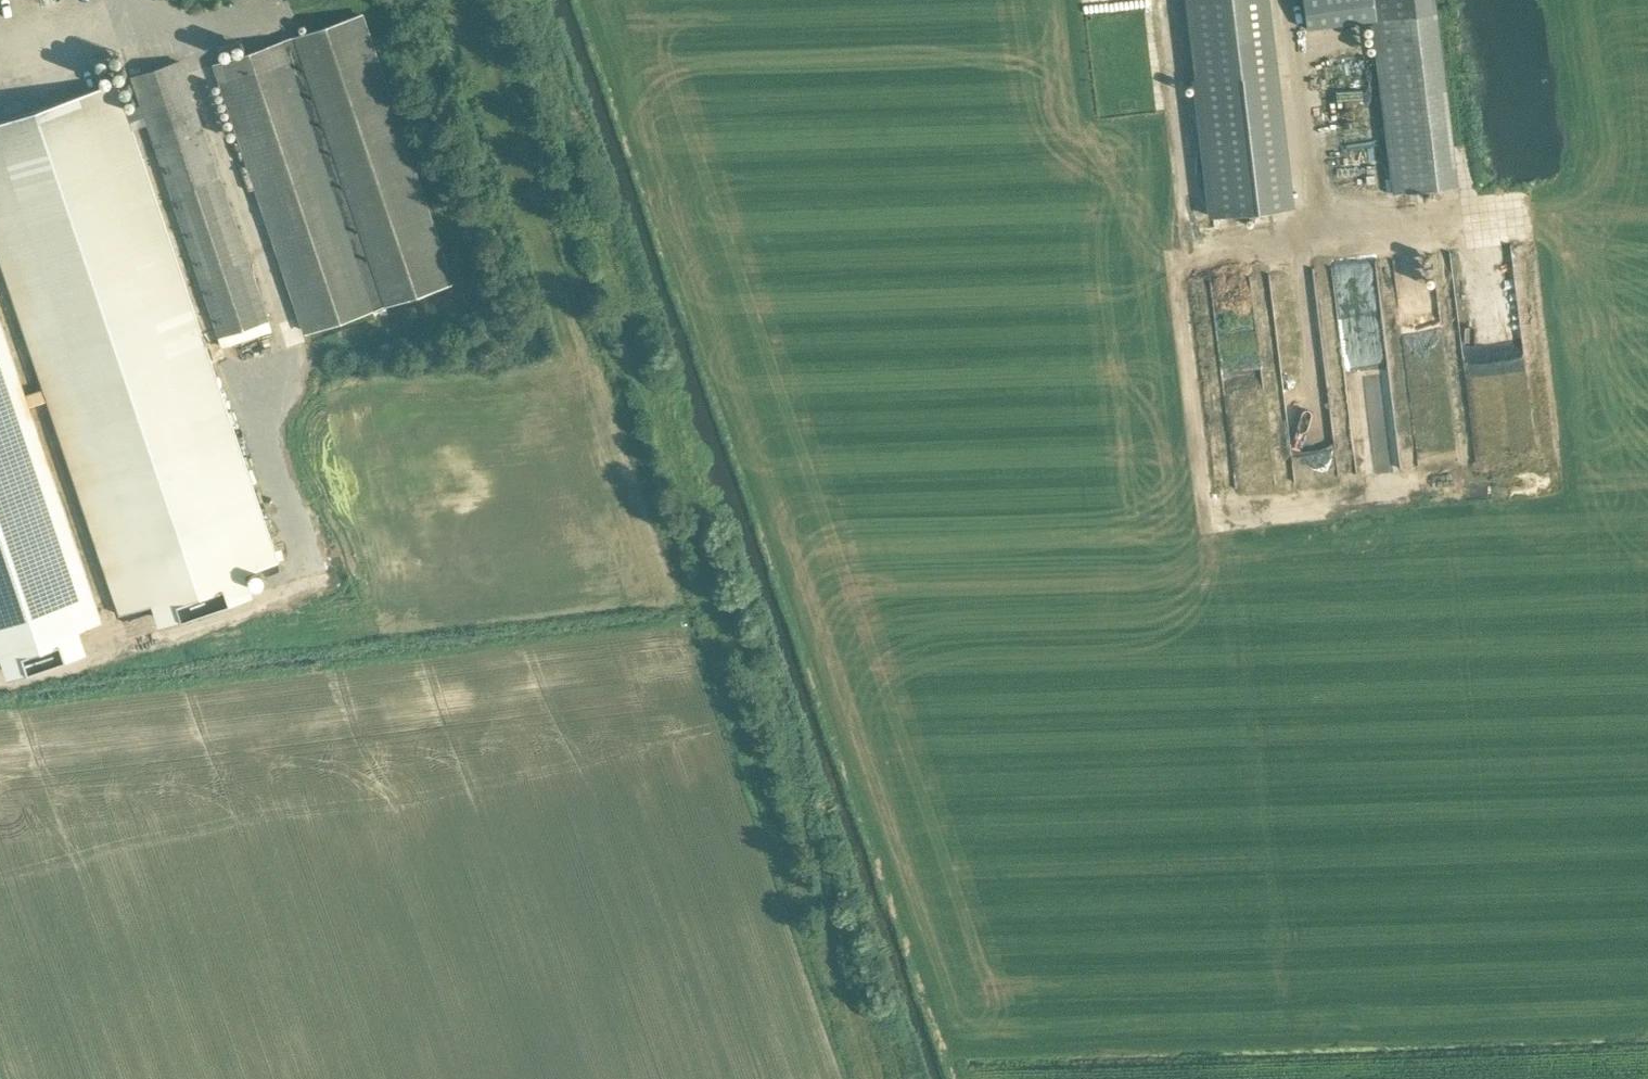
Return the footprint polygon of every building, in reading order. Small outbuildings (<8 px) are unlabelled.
[(1110,8),(1152,7),(1152,0),(1110,0),(1110,8)] [(1188,3),(1213,216),(1283,207),(1258,0),(1215,0),(1188,3)] [(1311,28),(1377,19),(1399,192),(1560,170),(1538,0),(1307,0),(1311,28)] [(218,62),(225,83),(308,331),(451,282),(361,14),(295,36),(296,40),(285,44),(284,40),(218,62)] [(269,320),(221,181),(187,81),(180,61),(133,76),(140,97),(173,197),(221,336),(269,320)] [(219,386),(117,82),(0,121),(0,256),(45,388),(48,399),(121,614),(164,600),(172,622),(242,598),(235,576),(278,561),(219,386)] [(10,652),(18,675),(79,654),(71,631),(102,620),(30,405),(48,399),(45,388),(26,394),(0,318),(0,655),(10,652)]
